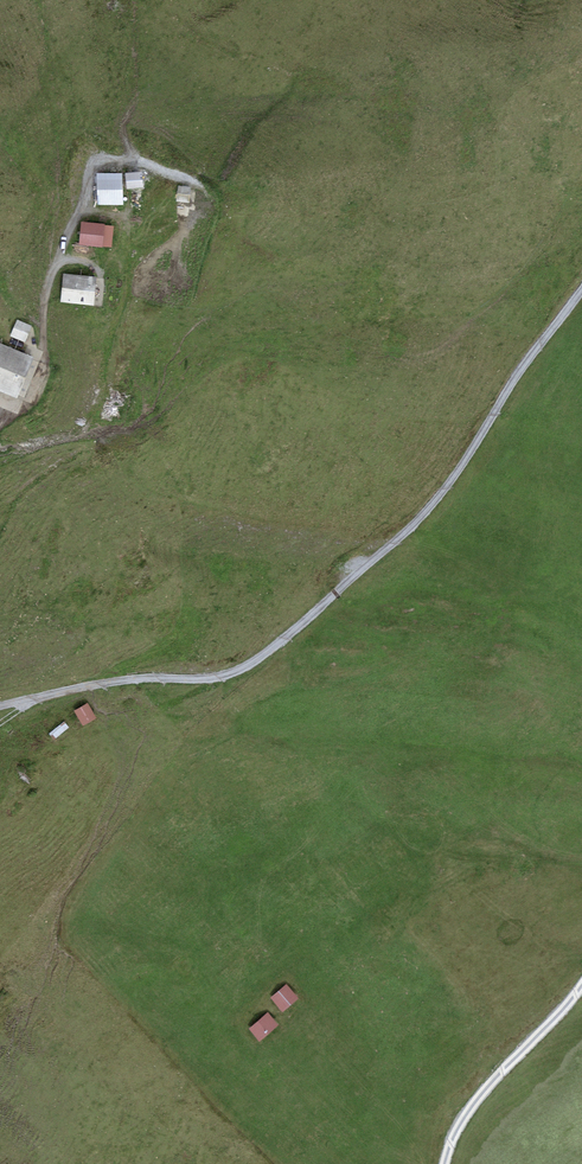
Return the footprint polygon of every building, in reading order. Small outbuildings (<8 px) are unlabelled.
[(128,175),(102,176),(103,207),(129,207),(128,175)] [(149,176),(132,177),(133,191),(150,190),(149,176)] [(198,191),(184,189),(182,205),(196,206),(198,191)] [(121,229),(88,225),(86,246),(119,250),(121,229)] [(106,281),(70,278),(67,303),(104,307),(106,281)] [(39,329),(23,322),(16,339),(32,345),(39,329)] [(0,347),(0,392),(28,401),(41,360),(0,347)] [(134,395),(111,390),(105,419),(128,424),(134,395)] [(96,705),(81,713),(88,727),(103,719),(96,705)] [(292,986),(275,1000),(289,1016),(305,1001),(292,986)] [(275,1015),(256,1031),(266,1042),(285,1026),(275,1015)]
